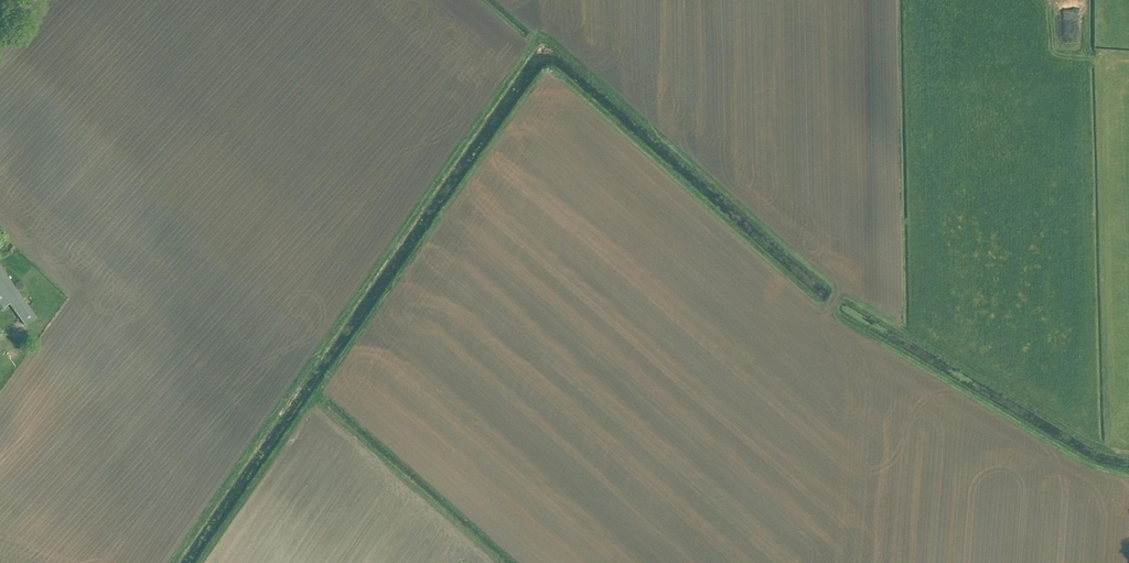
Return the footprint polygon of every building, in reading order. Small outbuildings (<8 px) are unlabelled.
[(37,317),(0,267),(0,311),(9,304),(25,326),(37,317)]
